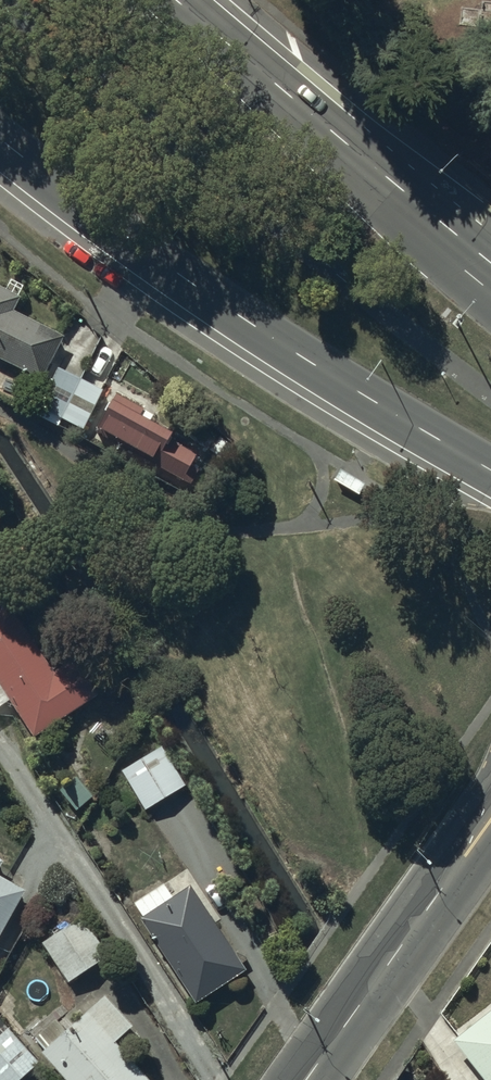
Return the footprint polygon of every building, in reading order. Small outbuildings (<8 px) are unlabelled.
[(0,285),(0,357),(41,377),(63,333),(13,308),(20,295),(0,285)] [(79,376),(60,367),(40,405),(59,415),(79,376)] [(102,388),(82,378),(62,416),(83,426),(102,388)] [(146,406),(116,391),(98,427),(153,456),(150,461),(189,482),(196,468),(189,465),(194,454),(167,440),(173,428),(143,412),(146,406)] [(228,445),(219,437),(210,447),(219,455),(228,445)] [(365,485),(341,469),(334,479),(359,495),(365,485)] [(37,749),(96,710),(28,605),(0,623),(0,692),(37,749)] [(188,793),(164,754),(124,778),(149,817),(188,793)] [(77,784),(60,797),(76,817),(93,804),(77,784)] [(29,900),(0,884),(0,951),(29,900)] [(251,977),(196,893),(147,925),(202,1009),(251,977)] [(111,966),(84,926),(47,950),(74,990),(111,966)] [(108,1006),(45,1062),(61,1079),(143,1079),(117,1052),(135,1036),(108,1006)] [(452,1040),(484,1079),(490,1079),(490,1010),(452,1040)] [(11,1036),(0,1045),(0,1079),(30,1079),(41,1070),(11,1036)]
